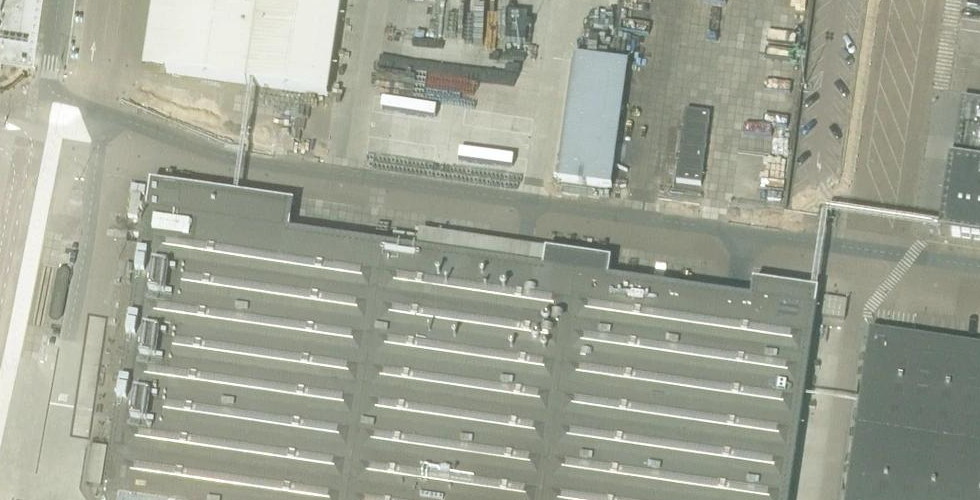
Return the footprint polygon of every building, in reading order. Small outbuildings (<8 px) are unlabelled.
[(30,53),(38,0),(0,0),(0,49),(30,53)] [(340,0),(177,0),(166,73),(326,96),(340,0)] [(553,181),(607,187),(621,61),(567,56),(553,181)] [(962,101),(953,162),(950,162),(939,236),(979,242),(979,104),(962,101)] [(674,191),(698,195),(706,134),(682,131),(674,191)] [(819,294),(753,285),(751,302),(593,279),(290,235),(295,206),(151,186),(146,215),(143,235),(120,396),(105,499),(789,499),(819,294)] [(392,246),(418,250),(420,234),(394,230),(392,246)] [(123,285),(131,286),(134,267),(126,266),(123,285)] [(51,306),(61,308),(64,290),(55,288),(51,306)] [(824,320),(846,323),(848,304),(826,301),(824,320)] [(870,333),(845,499),(979,499),(979,350),(870,333)] [(86,484),(101,487),(107,447),(91,445),(86,484)]
